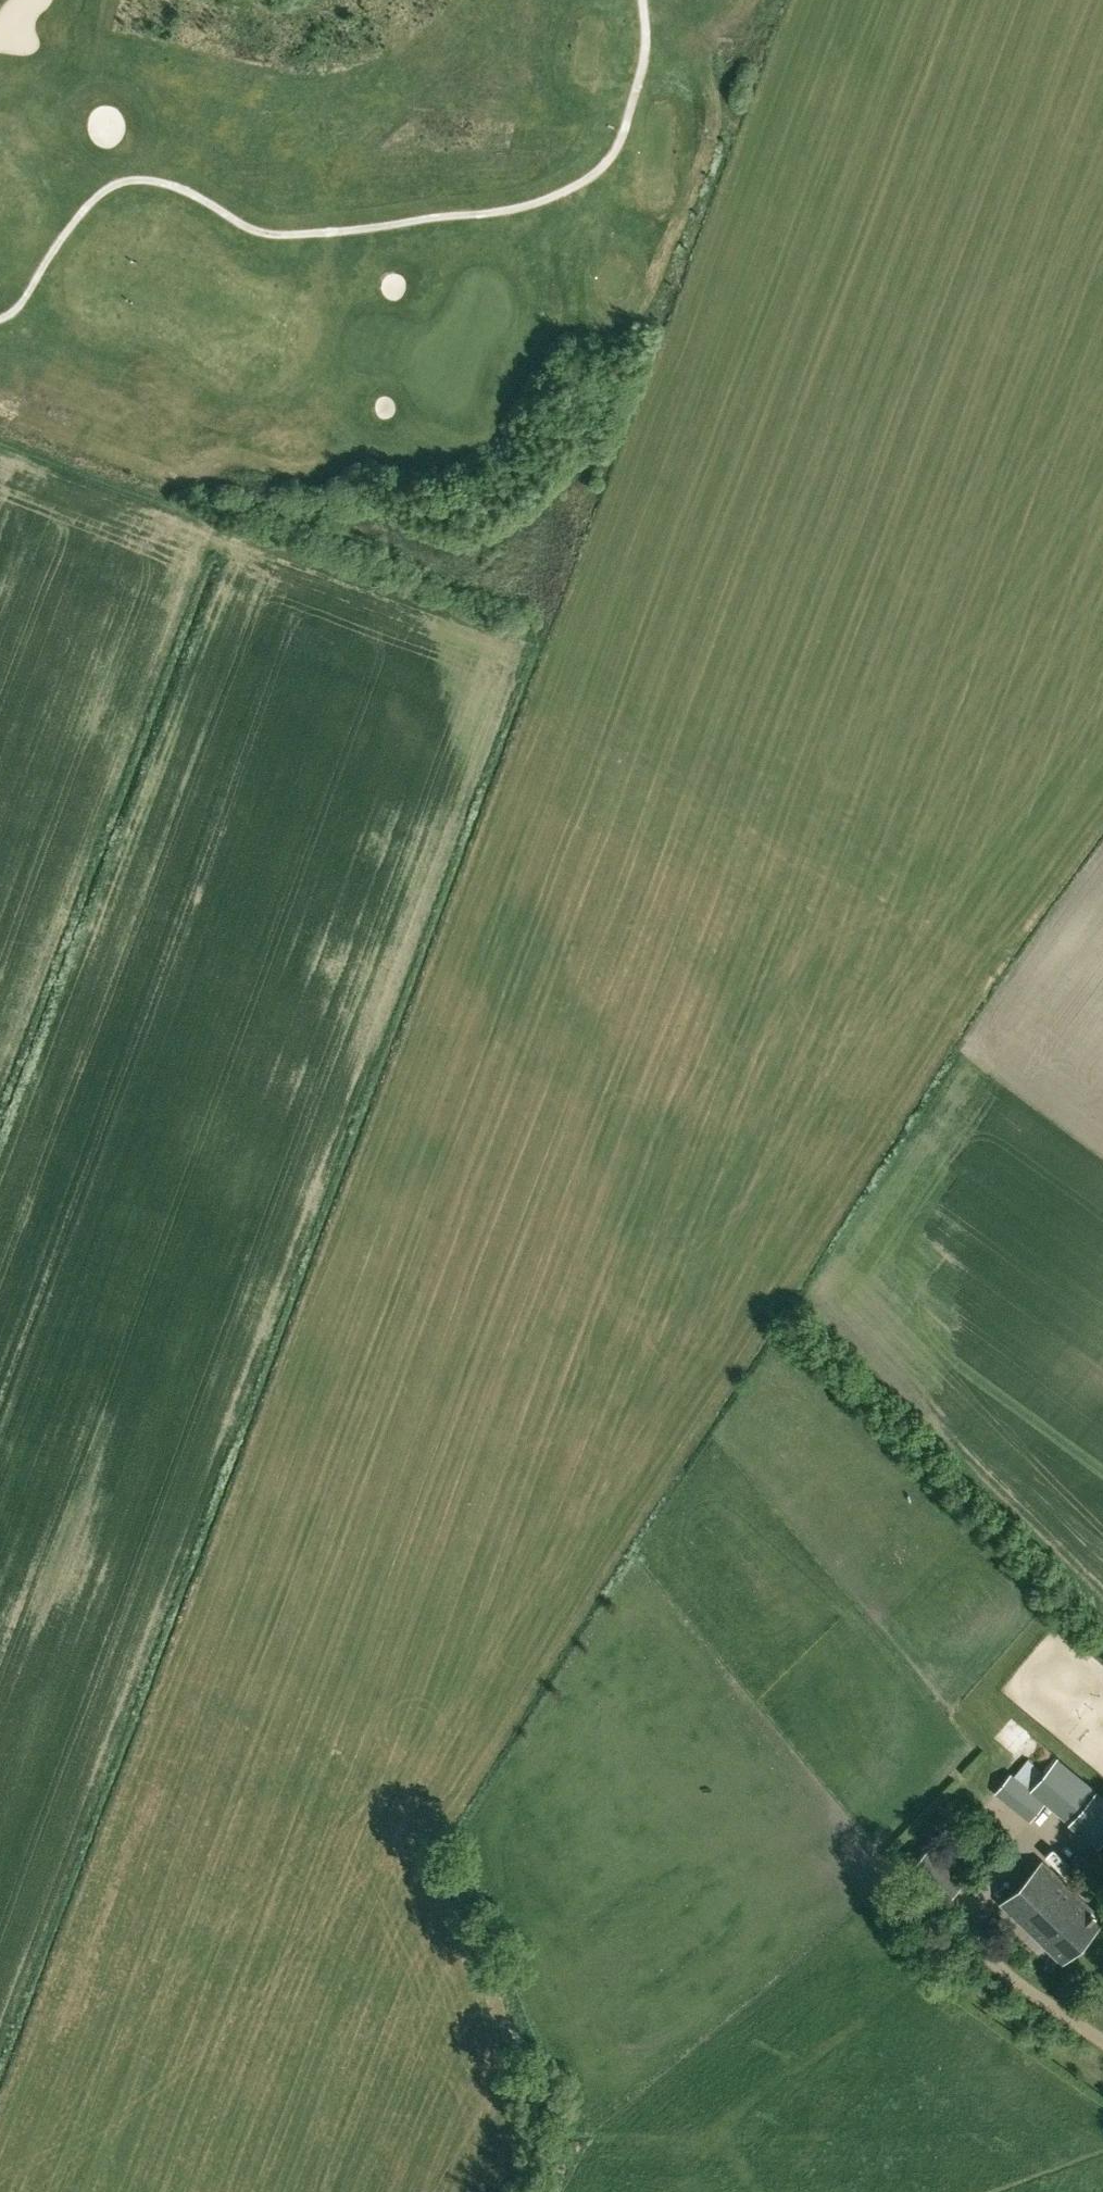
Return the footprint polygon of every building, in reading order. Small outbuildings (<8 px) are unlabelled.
[(365,394),(366,408),(381,407),(380,393),(365,394)] [(1026,1762),(1015,1775),(1046,1801),(1060,1813),(1087,1781),(1059,1757),(1043,1776),(1026,1762)] [(1015,1775),(1013,1773),(999,1790),(1032,1818),(1046,1801),(1015,1775)] [(943,1902),(964,1880),(930,1846),(909,1868),(943,1902)] [(1102,1919),(1042,1861),(1003,1902),(1063,1959),(1102,1919)]
